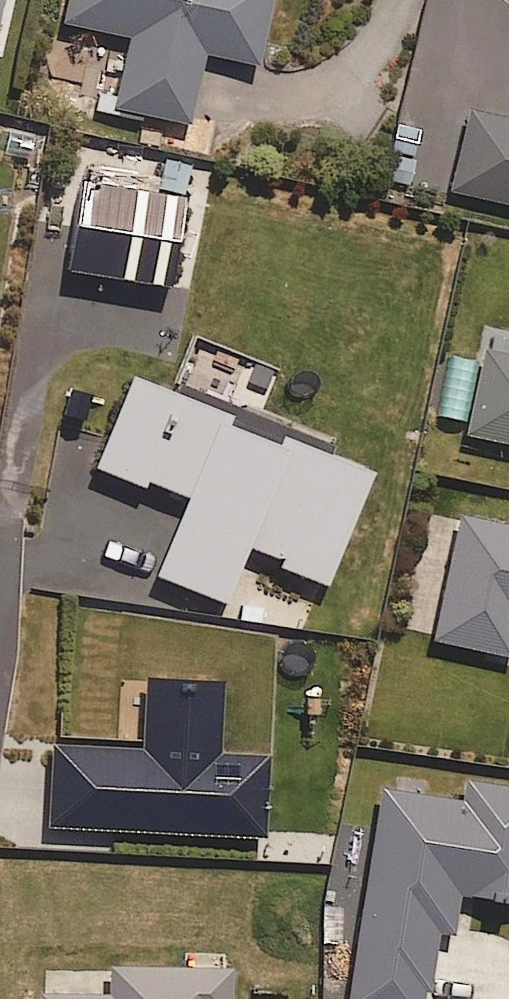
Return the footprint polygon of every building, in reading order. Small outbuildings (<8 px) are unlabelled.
[(64,23),(127,36),(113,110),(188,124),(201,54),(257,65),(269,0),(68,0),(64,23)] [(472,111),(454,192),(508,205),(508,120),(472,111)] [(67,269),(158,284),(176,176),(84,162),(67,269)] [(477,363),(448,357),(436,415),(466,421),(463,435),(508,444),(508,340),(483,335),(477,363)] [(242,553),(324,584),(365,475),(233,424),(235,418),(128,377),(93,468),(182,502),(154,576),(223,602),(242,553)] [(458,516),(431,640),(508,657),(508,651),(508,527),(458,516)] [(140,749),(50,746),(47,827),(262,836),(265,757),(216,755),(219,681),(143,678),(140,749)] [(347,998),(421,998),(422,993),(431,994),(440,939),(454,941),(461,895),(508,902),(508,787),(464,780),(461,802),(379,789),(347,998)] [(229,970),(108,968),(108,996),(39,995),(39,998),(228,998),(229,970)]
